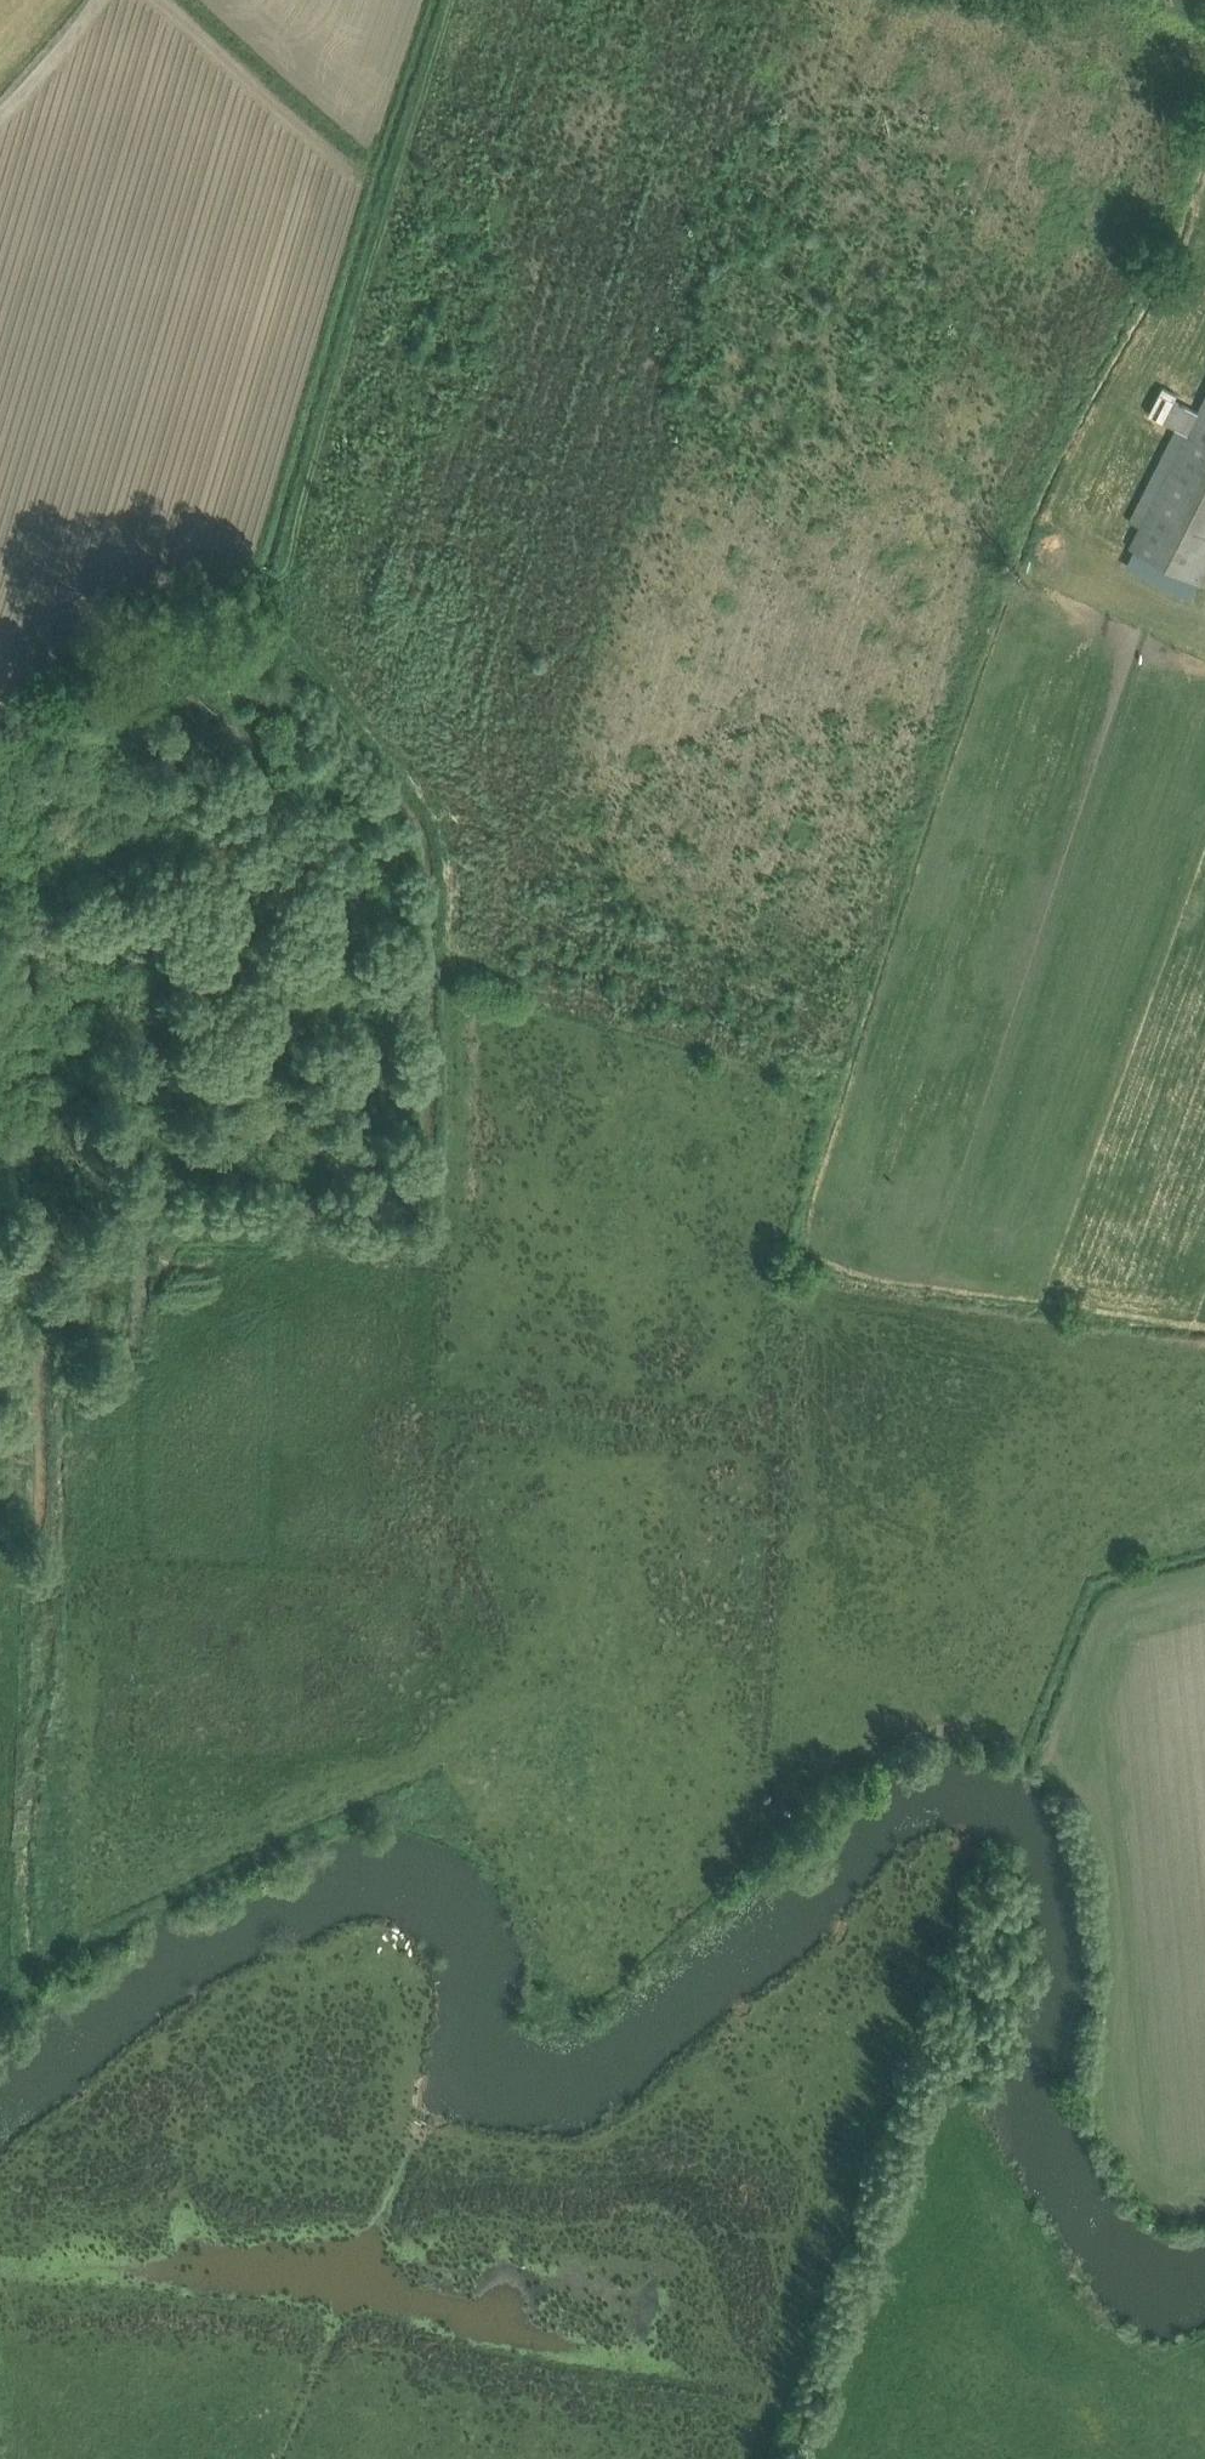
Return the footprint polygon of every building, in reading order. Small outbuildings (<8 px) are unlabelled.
[(1140,559),(1204,593),(1204,432),(1140,559)]
